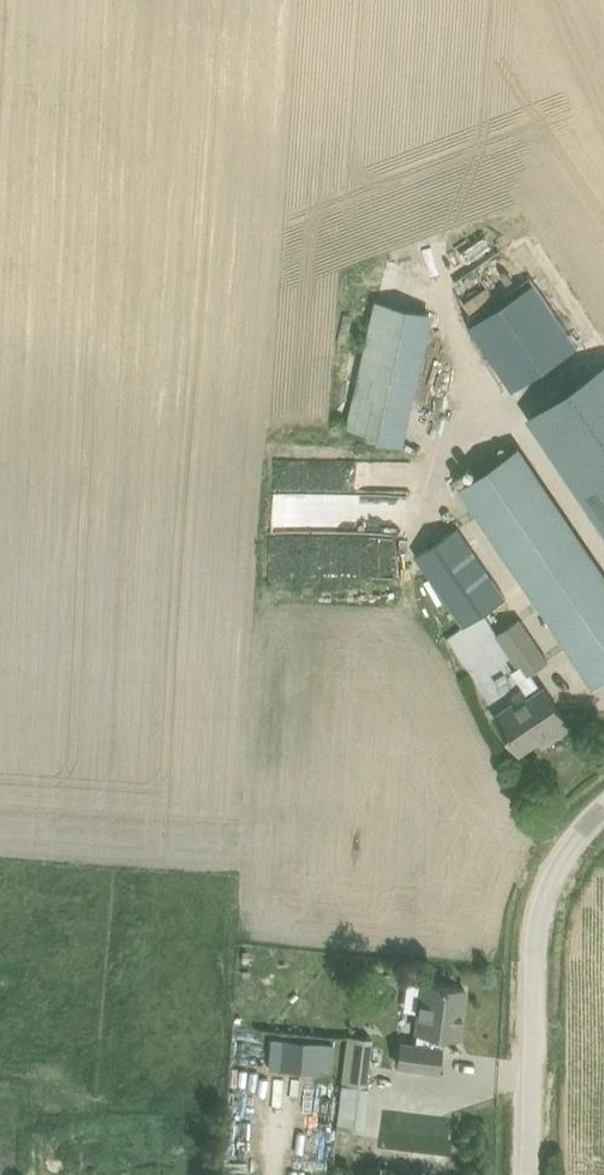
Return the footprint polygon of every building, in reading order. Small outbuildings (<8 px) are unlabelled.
[(345,432),(402,444),(432,312),(375,298),(345,432)] [(532,414),(603,522),(603,365),(532,414)] [(461,486),(596,685),(603,679),(603,574),(518,447),(461,486)] [(396,501),(397,458),(278,457),(278,483),(339,484),(339,486),(375,487),(375,501),(396,501)] [(506,598),(457,526),(416,554),(462,622),(465,626),(506,598)] [(548,659),(519,618),(497,633),(520,666),(513,671),(531,697),(499,719),(521,751),(538,739),(548,732),(552,738),(570,725),(545,688),(543,689),(531,671),(548,659)] [(396,1064),(414,1066),(438,1070),(441,1048),(440,1047),(441,1035),(457,1037),(464,988),(419,982),(413,1031),(416,1032),(415,1041),(400,1039),(396,1064)] [(348,1035),(337,1123),(364,1126),(369,1086),(366,1086),(372,1038),(348,1035)] [(270,1066),(334,1068),(335,1038),(271,1036),(270,1066)]
